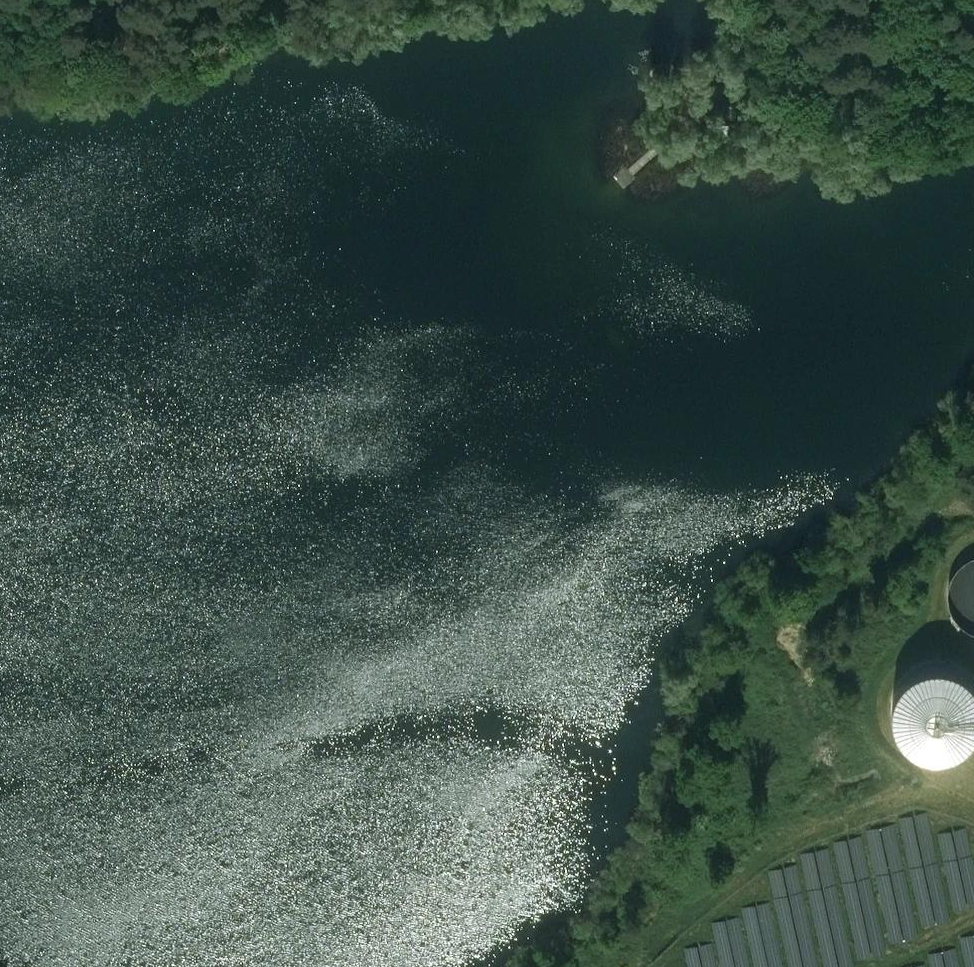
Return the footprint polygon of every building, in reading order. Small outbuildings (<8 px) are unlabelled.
[(973,630),(973,556),(967,559),(958,568),(951,580),(949,593),(951,606),(957,618),(967,627),(973,630)] [(915,746),(929,751),(944,752),(958,747),(970,738),(973,732),(973,681),(965,672),(953,665),(938,662),(923,664),(910,671),(900,682),(894,695),(892,710),(896,724),(903,737),(915,746)]
